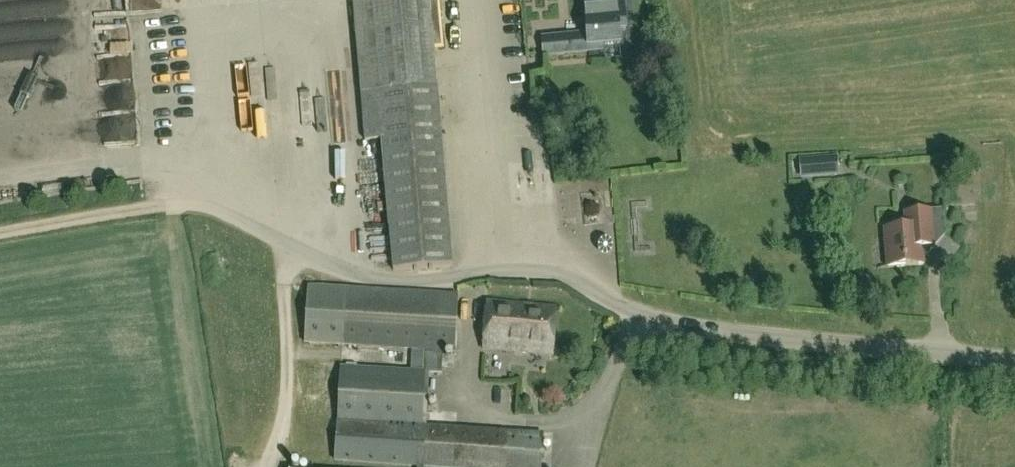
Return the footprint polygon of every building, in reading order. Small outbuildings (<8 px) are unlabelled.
[(391,273),(456,262),(432,0),(368,0),(391,273)] [(595,51),(595,45),(620,43),(619,31),(625,31),(623,1),(599,3),(599,0),(585,0),(587,34),(542,38),(544,55),(595,51)] [(57,50),(73,49),(72,38),(56,40),(57,50)] [(888,268),(923,266),(921,235),(932,234),(931,210),(909,212),(909,219),(902,227),(885,228),(888,268)] [(451,466),(540,466),(542,436),(426,428),(430,373),(443,373),(444,350),(456,351),(459,295),(346,289),(308,287),(305,342),(343,344),(425,349),(423,372),(341,367),(334,459),(417,465),(417,466),(424,466),(424,465),(451,466)] [(558,306),(488,300),(483,351),(553,357),(558,306)]
